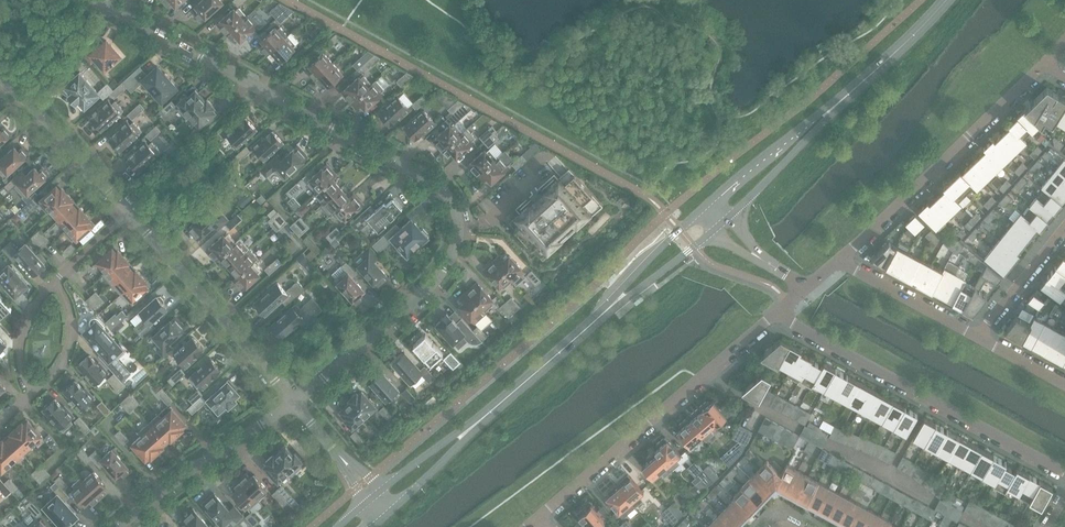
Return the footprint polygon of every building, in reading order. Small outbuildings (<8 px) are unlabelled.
[(221,0),(202,0),(195,6),(196,6),(199,10),(195,13),(201,21),(222,2),(221,0)] [(275,17),(287,7),(279,3),(270,11),(275,17)] [(226,34),(248,15),(248,14),(246,16),(238,7),(235,10),(234,8),(217,24),(226,34)] [(280,23),(294,10),(287,7),(275,17),(280,23)] [(240,41),(258,25),(248,15),(226,34),(227,35),(231,30),(240,41)] [(314,39),(326,28),(320,24),(310,34),(314,39)] [(264,44),(261,47),(267,54),(288,35),(280,27),(277,29),(275,27),(261,40),(264,44)] [(288,35),(267,54),(273,61),(277,57),(280,61),(294,49),(293,47),(296,44),(299,41),(291,32),(288,35)] [(330,47),(342,37),(336,33),(325,42),(330,47)] [(92,43),(81,52),(82,53),(90,63),(95,58),(104,69),(111,63),(112,64),(114,62),(113,61),(120,55),(106,40),(104,42),(103,41),(98,36),(91,42),(92,43)] [(362,65),(374,54),(368,51),(358,60),(362,65)] [(315,79),(333,63),(323,52),(309,65),(313,69),(309,72),(315,79)] [(367,70),(380,57),(374,54),(362,65),(367,70)] [(330,84),(342,74),(333,63),(315,79),(321,86),(325,82),(328,86),(330,84)] [(161,101),(176,87),(170,80),(171,79),(165,72),(164,73),(157,66),(148,75),(140,66),(122,82),(127,87),(131,92),(144,80),(161,101)] [(99,91),(81,71),(65,85),(72,92),(69,95),(75,102),(78,99),(85,106),(98,95),(102,100),(109,93),(113,90),(107,83),(99,91)] [(401,86),(413,75),(407,72),(396,81),(401,86)] [(351,102),(376,80),(371,84),(363,75),(360,78),(359,76),(342,92),(351,102)] [(367,107),(383,94),(381,92),(384,89),(376,80),(351,102),(352,103),(356,99),(365,109),(367,107)] [(114,98),(127,87),(122,82),(113,90),(109,93),(114,98)] [(1064,104),(1064,98),(1047,87),(1025,109),(1040,125),(1041,127),(1045,121),(1052,126),(1064,104)] [(186,95),(178,102),(181,106),(178,109),(187,118),(207,99),(205,100),(198,92),(197,93),(194,91),(188,97),(186,95)] [(416,109),(426,100),(422,95),(411,104),(416,109)] [(390,125),(409,108),(398,96),(379,113),(380,115),(379,116),(383,120),(384,119),(389,125),(389,124),(390,125)] [(207,99),(187,118),(190,115),(199,126),(201,125),(204,128),(218,115),(213,109),(212,108),(214,107),(207,99)] [(166,114),(176,105),(172,100),(161,109),(166,114)] [(452,114),(464,103),(458,100),(448,109),(452,114)] [(101,130),(123,110),(115,101),(112,103),(110,101),(91,118),(91,119),(101,130)] [(132,119),(144,108),(140,103),(127,114),(132,119)] [(457,119),(470,107),(464,103),(452,114),(457,119)] [(1064,126),(1064,104),(1052,126),(1055,122),(1064,127),(1064,126)] [(1040,125),(1025,109),(1016,117),(1031,132),(1032,133),(1040,125)] [(415,139),(434,122),(423,110),(404,127),(406,129),(405,130),(409,134),(410,133),(415,139),(415,138),(415,139)] [(1031,132),(1016,117),(1008,124),(1023,140),(1031,132)] [(237,146),(256,129),(246,118),(245,118),(227,135),(237,146)] [(120,151),(142,131),(133,121),(130,124),(128,122),(109,139),(114,145),(113,146),(117,150),(118,149),(120,151)] [(442,151),(467,128),(462,132),(454,124),(451,126),(450,125),(433,140),(442,151)] [(1026,142),(1023,140),(1008,124),(1008,125),(1010,126),(1002,134),(1018,150),(1026,142)] [(150,140),(160,130),(156,125),(146,134),(150,140)] [(11,134),(4,126),(0,130),(0,143),(11,134)] [(484,142),(494,133),(496,131),(492,126),(479,137),(484,142)] [(191,142),(201,133),(196,128),(186,137),(191,142)] [(456,157),(474,142),(472,140),(475,138),(467,128),(442,151),(443,151),(447,147),(456,157)] [(264,159),(283,142),(273,131),(272,131),(253,148),(264,159)] [(213,146),(223,137),(218,132),(208,141),(213,146)] [(488,147),(498,138),(494,133),(484,142),(488,147)] [(1018,150),(1002,134),(995,141),(993,140),(992,140),(1010,158),(1018,150)] [(1050,142),(1048,140),(1045,137),(1041,142),(1046,146),(1050,142)] [(1059,150),(1064,144),(1057,139),(1054,145),(1054,146),(1059,150)] [(1010,158),(992,140),(993,142),(990,144),(989,143),(984,148),(1001,166),(1010,158)] [(138,171),(160,151),(151,141),(149,144),(147,142),(128,159),(128,160),(133,165),(131,166),(135,171),(137,169),(138,171)] [(1042,150),(1037,145),(1033,150),(1038,155),(1042,150)] [(240,160),(251,151),(246,146),(236,155),(240,160)] [(277,155),(260,170),(266,177),(272,171),(275,168),(283,178),(307,157),(297,146),(281,160),(277,155)] [(28,154),(22,147),(18,151),(14,147),(2,158),(0,156),(0,173),(3,177),(28,154)] [(1001,166),(984,148),(983,148),(985,150),(977,158),(993,174),(1001,166)] [(477,176),(502,154),(502,153),(497,157),(489,149),(486,151),(485,150),(468,165),(477,176)] [(1038,155),(1033,150),(1029,154),(1034,159),(1038,155)] [(1046,160),(1051,156),(1045,151),(1041,156),(1046,160)] [(491,182),(508,167),(507,165),(510,163),(502,154),(477,176),(478,176),(482,172),(491,182)] [(516,169),(526,160),(522,155),(512,164),(516,169)] [(993,174),(977,158),(969,166),(985,182),(993,174)] [(1064,158),(1056,168),(1064,175),(1064,159),(1064,158)] [(1042,165),(1037,160),(1033,164),(1038,169),(1042,165)] [(1027,167),(1022,162),(1018,166),(1023,171),(1027,167)] [(314,193),(336,174),(327,164),(310,179),(311,181),(308,183),(316,192),(314,193)] [(1034,173),(1038,169),(1033,164),(1029,169),(1034,173)] [(985,182),(969,166),(961,173),(960,171),(959,171),(974,187),(977,190),(985,182)] [(1023,171),(1018,166),(1014,171),(1019,176),(1023,171)] [(24,197),(48,175),(42,167),(38,171),(34,167),(22,178),(18,173),(7,183),(12,188),(14,186),(24,197)] [(1056,168),(1049,177),(1064,190),(1064,175),(1056,168)] [(543,260),(603,206),(569,169),(548,187),(549,188),(543,194),(546,196),(539,203),(536,200),(530,205),(530,204),(509,223),(543,260)] [(974,187),(959,171),(951,179),(966,195),(974,187)] [(320,206),(340,188),(332,178),(336,174),(314,193),(323,203),(320,206)] [(1027,182),(1022,177),(1018,181),(1023,186),(1027,182)] [(1049,177),(1041,187),(1044,189),(1061,202),(1062,202),(1060,201),(1063,198),(1064,199),(1064,197),(1064,190),(1049,177)] [(966,195),(951,179),(943,187),(945,189),(958,203),(966,195)] [(1007,188),(1011,184),(1006,179),(1002,183),(1007,188)] [(1019,190),(1023,186),(1018,181),(1014,186),(1019,190)] [(291,197),(301,188),(297,183),(286,192),(291,197)] [(1003,193),(1007,188),(1002,183),(998,188),(1003,193)] [(47,212),(67,193),(62,187),(60,189),(57,185),(40,200),(41,202),(40,204),(47,212)] [(329,216),(353,193),(349,197),(340,188),(320,206),(329,216)] [(958,203),(945,189),(937,197),(953,213),(961,205),(958,203)] [(1061,202),(1044,189),(1037,197),(1054,211),(1061,202)] [(58,220),(75,205),(71,201),(73,200),(67,193),(47,212),(48,212),(49,211),(58,220)] [(262,193),(256,198),(261,204),(267,199),(262,193)] [(346,219),(363,204),(353,193),(329,216),(334,212),(341,220),(344,218),(346,219)] [(1012,198),(1007,194),(1002,198),(1008,203),(1012,198)] [(996,200),(991,196),(987,200),(992,205),(996,200)] [(953,213),(937,197),(929,204),(927,202),(927,203),(945,221),(953,213)] [(1054,211),(1037,197),(1036,197),(1029,206),(1030,206),(1047,220),(1054,211)] [(25,215),(37,203),(33,198),(20,209),(25,215)] [(1003,207),(1008,203),(1002,198),(998,202),(1003,207)] [(392,218),(401,210),(399,208),(400,207),(394,200),(393,201),(392,200),(378,212),(376,209),(374,211),(370,207),(371,206),(370,205),(350,224),(357,231),(368,221),(379,232),(393,219),(392,218)] [(988,209),(992,205),(987,200),(983,204),(988,209)] [(945,221),(927,203),(926,203),(928,205),(925,207),(924,206),(918,211),(936,229),(945,221)] [(209,208),(188,228),(198,239),(214,224),(219,229),(229,220),(220,211),(214,204),(209,208)] [(65,232),(85,213),(80,207),(78,209),(75,205),(58,220),(66,230),(65,231),(65,232)] [(1047,220),(1030,206),(1023,215),(1040,229),(1047,220)] [(996,215),(991,210),(987,215),(992,219),(996,215)] [(272,226),(282,217),(278,212),(268,221),(272,226)] [(981,217),(976,212),(972,217),(977,221),(981,217)] [(75,240),(93,225),(89,221),(91,219),(85,213),(65,232),(72,240),(74,239),(75,240)] [(230,230),(242,218),(238,213),(225,225),(230,230)] [(1040,229),(1023,215),(1020,213),(1013,222),(1031,236),(1038,227),(1040,229)] [(915,214),(905,223),(909,227),(919,218),(915,214)] [(992,219),(987,215),(983,219),(988,224),(992,219)] [(277,231),(287,222),(282,217),(272,226),(277,231)] [(295,231),(305,222),(300,217),(290,226),(295,231)] [(977,221),(972,217),(968,221),(973,226),(977,221)] [(919,218),(909,227),(915,233),(924,224),(920,219),(919,218)] [(299,236),(309,227),(305,222),(295,231),(299,236)] [(1031,236),(1013,222),(1006,230),(1024,245),(1031,236)] [(422,242),(429,235),(423,228),(421,230),(415,223),(408,228),(405,225),(407,224),(406,223),(395,234),(391,229),(370,247),(376,253),(394,238),(402,247),(405,244),(412,251),(416,247),(417,249),(424,243),(422,242)] [(331,241),(341,232),(336,227),(326,236),(331,241)] [(909,227),(905,232),(910,237),(915,233),(909,227)] [(977,236),(981,232),(976,227),(972,232),(977,236)] [(34,243),(44,234),(40,229),(30,238),(34,243)] [(966,233),(961,229),(956,233),(962,238),(966,233)] [(935,235),(930,230),(925,235),(929,240),(935,235)] [(1024,245),(1006,230),(999,239),(1019,255),(1017,253),(1024,245)] [(973,241),(977,236),(972,232),(968,236),(973,241)] [(216,260),(240,238),(240,237),(235,242),(228,233),(225,236),(224,234),(206,250),(216,260)] [(39,248),(49,239),(44,234),(34,243),(39,248)] [(316,241),(309,234),(303,240),(309,247),(316,241)] [(934,245),(939,239),(935,235),(929,240),(934,245)] [(229,266),(249,248),(240,238),(216,260),(220,256),(229,266)] [(953,238),(950,242),(955,246),(958,242),(953,238)] [(1019,255),(999,239),(992,248),(1012,264),(1019,255)] [(37,254),(26,243),(19,250),(10,241),(2,248),(13,261),(18,257),(26,266),(29,264),(30,266),(29,267),(34,272),(45,263),(44,262),(46,260),(39,252),(37,254)] [(885,266),(896,246),(888,241),(871,258),(885,266)] [(286,248),(286,244),(283,242),(279,242),(277,244),(276,248),(279,251),(283,251),(286,248)] [(951,251),(955,246),(950,242),(946,247),(951,251)] [(957,255),(964,246),(958,242),(955,246),(951,251),(957,255)] [(65,258),(76,249),(71,243),(61,253),(65,258)] [(389,277),(374,261),(379,256),(376,253),(370,247),(370,246),(360,255),(365,260),(358,266),(377,287),(389,277)] [(897,272),(908,252),(896,246),(885,266),(897,272)] [(103,274),(124,256),(118,250),(116,251),(113,247),(97,261),(106,271),(103,274)] [(233,280),(258,258),(249,248),(229,266),(237,275),(233,279),(233,280)] [(1012,264),(992,248),(984,258),(1004,274),(1012,264)] [(908,279),(919,258),(908,252),(897,272),(908,279)] [(973,254),(969,259),(973,263),(978,257),(973,254)] [(524,272),(509,255),(499,264),(495,260),(494,260),(517,284),(525,277),(523,274),(524,272)] [(112,284),(131,267),(127,264),(129,262),(124,256),(103,274),(112,284)] [(269,274),(282,263),(277,257),(265,269),(269,274)] [(982,272),(987,265),(978,257),(973,263),(979,268),(978,269),(982,272)] [(1063,257),(1055,266),(1064,274),(1064,259),(1063,257)] [(259,274),(258,273),(261,270),(254,262),(258,258),(233,280),(242,290),(259,274)] [(920,285),(931,265),(919,258),(908,279),(920,285)] [(517,284),(494,260),(484,270),(499,287),(501,285),(503,288),(512,281),(516,285),(517,284)] [(341,265),(332,274),(335,278),(334,279),(356,304),(364,298),(360,294),(364,290),(353,278),(358,273),(346,261),(341,265)] [(82,276),(92,267),(88,262),(77,271),(82,276)] [(9,264),(1,271),(0,269),(0,278),(4,282),(5,281),(8,284),(7,285),(17,297),(24,291),(22,289),(27,284),(9,264)] [(932,291),(943,271),(931,265),(920,285),(932,291)] [(972,313),(987,295),(980,290),(987,277),(997,283),(1002,276),(987,265),(982,272),(975,287),(963,308),(972,313)] [(1055,266),(1055,267),(1056,268),(1054,271),(1052,270),(1048,276),(1064,289),(1064,274),(1055,266)] [(121,294),(141,275),(136,269),(134,271),(131,267),(112,284),(115,282),(124,291),(121,293),(121,294)] [(942,297),(955,273),(944,268),(943,271),(932,291),(942,297)] [(541,280),(531,270),(526,275),(535,285),(541,280)] [(952,303),(964,281),(965,279),(955,273),(942,297),(952,303)] [(132,303),(149,287),(145,283),(147,282),(141,275),(121,294),(128,302),(130,301),(132,303)] [(1048,276),(1040,285),(1060,301),(1064,295),(1064,289),(1048,276)] [(286,304),(304,288),(297,281),(286,291),(278,282),(254,304),(256,305),(256,307),(259,311),(261,311),(265,315),(281,300),(286,304)] [(963,308),(975,287),(964,281),(952,303),(953,303),(955,300),(958,302),(956,305),(963,308)] [(466,292),(470,297),(470,296),(484,312),(485,312),(493,304),(491,301),(492,299),(477,282),(466,292)] [(1038,297),(1042,293),(1037,289),(1034,294),(1038,297)] [(100,296),(95,291),(85,300),(90,305),(100,296)] [(1044,302),(1038,297),(1034,294),(1033,293),(1028,300),(1038,309),(1044,302)] [(0,295),(0,318),(2,317),(2,316),(12,308),(0,295)] [(95,310),(105,301),(100,296),(90,305),(95,310)] [(151,322),(167,308),(163,303),(164,300),(160,296),(157,297),(156,296),(140,311),(145,317),(134,327),(143,337),(155,327),(151,322)] [(460,306),(475,323),(478,326),(482,330),(492,320),(486,313),(485,312),(484,312),(470,296),(470,297),(460,306)] [(292,306),(272,325),(282,336),(290,329),(298,322),(299,322),(303,327),(323,309),(312,297),(303,305),(304,306),(300,309),(295,304),(292,307),(292,306)] [(514,312),(520,307),(511,297),(505,302),(514,312)] [(1041,311),(1050,299),(1048,297),(1038,309),(1041,311)] [(514,312),(505,302),(499,307),(508,317),(514,312)] [(1051,317),(1058,305),(1055,304),(1048,315),(1051,317)] [(115,314),(106,322),(112,329),(122,320),(126,316),(122,311),(116,316),(115,314)] [(473,330),(461,318),(457,322),(452,317),(452,318),(449,315),(447,313),(441,318),(442,319),(436,324),(453,343),(454,343),(462,335),(467,340),(467,341),(470,342),(472,343),(474,344),(477,343),(479,343),(482,342),(483,341),(482,340),(473,330)] [(1022,340),(1030,323),(1016,315),(1004,331),(1022,340)] [(169,342),(185,327),(175,316),(153,336),(159,342),(154,347),(163,356),(173,347),(169,342)] [(1032,346),(1045,322),(1034,316),(1030,323),(1022,340),(1032,346)] [(91,326),(85,331),(93,341),(98,346),(103,351),(98,355),(114,373),(122,382),(128,377),(115,362),(126,353),(119,345),(103,327),(105,325),(99,318),(98,318),(97,317),(94,317),(92,317),(91,318),(90,320),(89,322),(90,325),(91,326)] [(1042,352),(1055,328),(1045,322),(1032,346),(1042,352)] [(482,330),(478,326),(473,330),(482,340),(487,336),(482,330)] [(1064,335),(1064,333),(1055,328),(1042,352),(1053,357),(1064,335)] [(443,353),(425,334),(413,345),(431,364),(443,353)] [(1064,359),(1064,335),(1053,357),(1063,363),(1064,359)] [(184,366),(203,349),(203,348),(193,337),(174,354),(184,366)] [(778,364),(789,344),(780,339),(760,356),(766,359),(762,366),(774,372),(778,364)] [(790,370),(800,352),(801,350),(789,344),(778,364),(790,370)] [(460,363),(451,352),(443,359),(453,369),(460,363)] [(812,358),(800,352),(790,370),(787,376),(798,382),(800,380),(811,360),(812,358)] [(419,370),(405,354),(393,365),(410,384),(421,374),(429,383),(435,378),(424,366),(419,370)] [(107,374),(90,355),(89,355),(78,365),(95,384),(107,374)] [(202,387),(221,370),(220,369),(221,369),(211,358),(188,378),(197,387),(200,384),(202,387)] [(811,386),(822,366),(822,365),(820,369),(817,367),(818,364),(811,360),(800,380),(811,386)] [(825,389),(836,369),(824,362),(822,366),(811,386),(813,383),(825,389)] [(173,384),(185,373),(181,368),(168,379),(173,384)] [(836,396),(847,375),(845,378),(841,376),(843,373),(836,369),(825,389),(836,396)] [(398,389),(383,372),(379,375),(378,374),(373,378),(374,380),(370,383),(386,400),(398,389)] [(122,382),(114,373),(107,379),(119,391),(125,385),(122,382)] [(759,400),(771,378),(762,373),(742,390),(742,391),(759,400)] [(848,402),(859,382),(847,375),(836,396),(848,402)] [(93,399),(76,380),(75,381),(75,380),(64,391),(81,410),(93,399)] [(234,398),(239,393),(234,388),(235,388),(229,380),(207,399),(219,412),(227,404),(229,407),(236,400),(234,398)] [(860,408),(870,388),(859,382),(848,402),(860,408)] [(173,400),(165,391),(161,387),(156,392),(168,404),(173,400)] [(415,398),(406,388),(401,393),(410,403),(415,398)] [(871,415),(882,394),(870,388),(860,408),(871,415)] [(193,403),(201,396),(203,394),(198,389),(188,398),(193,403)] [(376,407),(363,392),(360,394),(359,393),(358,394),(357,392),(349,399),(365,416),(376,407)] [(770,406),(776,395),(773,392),(766,404),(770,406)] [(125,407),(135,398),(131,393),(120,402),(125,407)] [(883,421),(894,401),(882,394),(871,415),(883,421)] [(192,413),(206,401),(201,396),(193,403),(187,408),(192,413)] [(439,401),(435,397),(426,405),(430,409),(439,401)] [(140,403),(135,398),(125,407),(129,412),(140,403)] [(72,418),(55,399),(49,404),(48,403),(44,407),(45,408),(43,409),(63,431),(73,422),(70,420),(72,418)] [(365,416),(349,399),(350,401),(342,408),(343,409),(341,411),(347,418),(345,420),(352,428),(365,416)] [(782,412),(788,401),(784,399),(778,410),(782,412)] [(111,410),(102,400),(97,405),(106,415),(111,410)] [(726,417),(717,407),(713,402),(712,401),(709,403),(707,400),(698,408),(714,426),(726,417)] [(894,427),(905,407),(894,401),(883,421),(894,427)] [(793,419),(800,407),(796,405),(789,417),(793,419)] [(393,416),(384,406),(379,410),(388,420),(393,416)] [(186,424),(170,407),(168,408),(167,407),(159,414),(177,434),(183,429),(182,427),(186,424)] [(906,434),(917,413),(909,409),(908,412),(904,410),(906,407),(905,407),(894,427),(906,434)] [(714,426),(698,408),(690,415),(692,418),(689,420),(706,441),(706,440),(713,434),(710,430),(714,426)] [(805,425),(811,413),(807,411),(801,423),(805,425)] [(177,434),(159,414),(149,423),(166,441),(169,438),(171,440),(177,434)] [(91,429),(79,416),(74,421),(86,433),(91,429)] [(764,435),(772,421),(765,417),(757,431),(764,435)] [(925,444),(936,424),(924,417),(913,437),(925,444)] [(706,441),(689,420),(687,418),(678,425),(681,428),(677,432),(678,433),(677,433),(681,438),(682,437),(690,447),(702,437),(706,441)] [(42,435),(28,420),(24,423),(22,421),(17,426),(32,444),(42,435)] [(771,439),(779,425),(772,421),(764,435),(771,439)] [(32,444),(17,426),(16,427),(12,422),(16,427),(10,433),(12,434),(9,437),(23,453),(32,444)] [(819,427),(809,422),(807,426),(816,431),(819,427)] [(166,441),(149,423),(140,431),(158,452),(164,447),(162,445),(166,441)] [(739,424),(731,438),(738,441),(746,428),(739,424)] [(937,450),(948,430),(947,430),(945,433),(942,431),(944,428),(936,424),(925,444),(937,450)] [(778,442),(785,428),(779,425),(771,439),(778,442)] [(834,440),(839,428),(835,426),(828,438),(834,440)] [(828,433),(819,427),(816,431),(826,437),(828,433)] [(745,445),(752,432),(746,428),(738,441),(745,445)] [(785,446),(792,432),(785,428),(778,442),(785,446)] [(129,439),(120,429),(115,434),(124,444),(129,439)] [(364,440),(355,430),(350,435),(359,445),(364,440)] [(948,457),(959,436),(948,430),(937,450),(948,457)] [(158,452),(140,431),(139,432),(141,435),(132,444),(146,460),(150,456),(151,458),(158,452)] [(847,445),(851,433),(847,431),(842,443),(847,445)] [(792,450),(799,436),(792,432),(785,446),(792,450)] [(58,444),(49,434),(44,438),(53,448),(58,444)] [(859,450),(864,437),(860,436),(855,448),(859,450)] [(960,463),(971,443),(959,436),(948,457),(960,463)] [(9,437),(4,441),(3,439),(0,441),(0,447),(13,462),(23,453),(9,437)] [(655,450),(672,470),(679,463),(676,460),(681,455),(665,437),(656,444),(658,447),(655,450)] [(807,452),(812,443),(809,441),(803,450),(807,452)] [(871,455),(876,442),(872,441),(867,453),(871,455)] [(811,455),(816,445),(812,443),(807,452),(811,455)] [(971,469),(982,449),(971,443),(960,463),(971,469)] [(882,459),(888,448),(884,446),(878,457),(882,459)] [(0,447),(0,469),(2,471),(13,462),(0,447)] [(131,470),(112,449),(102,458),(95,450),(89,456),(81,447),(76,452),(87,464),(92,459),(100,468),(105,464),(116,476),(120,472),(124,476),(131,470)] [(298,464),(302,460),(295,452),(293,454),(287,447),(284,449),(283,448),(275,456),(292,475),(301,467),(298,464)] [(983,476),(994,455),(982,449),(971,469),(983,476)] [(672,470),(655,450),(646,458),(648,461),(642,467),(646,472),(653,479),(661,472),(664,476),(671,470),(672,470)] [(750,461),(755,456),(750,450),(744,456),(749,460),(750,461)] [(828,464),(833,454),(829,452),(824,462),(828,464)] [(292,475),(275,456),(274,454),(265,461),(267,463),(266,464),(267,465),(265,467),(278,482),(289,472),(291,475),(292,475)] [(729,467),(735,460),(730,454),(723,460),(729,467)] [(744,465),(749,460),(744,456),(744,455),(739,461),(744,465)] [(995,482),(1006,462),(1005,461),(1003,465),(1000,463),(1002,460),(994,455),(983,476),(995,482)] [(900,470),(907,458),(903,456),(896,468),(900,470)] [(321,468),(312,458),(307,463),(316,473),(321,468)] [(838,470),(843,460),(839,458),(834,467),(838,470)] [(779,486),(781,474),(767,461),(759,469),(771,482),(772,487),(779,486)] [(1007,487),(1017,468),(1015,471),(1013,474),(1010,472),(1012,469),(1004,465),(1006,462),(995,482),(993,485),(1005,491),(1007,487)] [(849,475),(854,466),(850,463),(845,473),(849,475)] [(36,478),(46,469),(42,464),(32,473),(36,478)] [(911,476),(919,466),(916,464),(908,474),(911,476)] [(719,477),(709,465),(703,470),(699,465),(696,468),(710,484),(719,477)] [(786,490),(796,472),(786,466),(782,475),(781,474),(779,486),(786,490)] [(710,484),(696,468),(688,475),(699,488),(704,483),(707,487),(710,484)] [(732,478),(737,472),(733,468),(728,473),(732,478)] [(1019,493),(1029,474),(1017,468),(1007,487),(1019,493)] [(51,474),(46,469),(36,478),(41,483),(51,474)] [(771,482),(759,469),(750,478),(766,494),(772,487),(771,482)] [(859,481),(864,471),(860,469),(855,479),(859,481)] [(56,470),(50,475),(54,479),(59,474),(56,470)] [(106,485),(94,471),(83,480),(100,498),(106,492),(102,488),(106,485)] [(921,484),(929,473),(925,471),(917,481),(921,484)] [(797,496),(807,478),(796,472),(786,490),(797,496)] [(727,483),(732,478),(728,473),(723,478),(727,483)] [(266,488),(254,474),(250,478),(246,474),(240,479),(259,500),(267,492),(265,490),(266,488)] [(618,487),(635,507),(642,501),(639,497),(644,492),(628,474),(619,481),(621,484),(618,487)] [(1029,501),(1040,481),(1040,480),(1038,484),(1035,482),(1036,479),(1029,474),(1019,493),(1018,495),(1029,501)] [(68,485),(59,475),(54,480),(56,482),(63,490),(68,485)] [(869,487),(875,477),(871,475),(865,484),(869,487)] [(19,487),(10,477),(5,482),(14,492),(19,487)] [(100,498),(83,480),(81,477),(72,486),(74,489),(72,490),(85,504),(89,500),(92,504),(100,498)] [(6,495),(11,490),(0,478),(0,489),(6,495)] [(766,494),(750,478),(742,487),(758,502),(766,494)] [(807,502),(817,483),(807,478),(797,496),(807,502)] [(259,500),(240,479),(233,486),(237,490),(233,493),(245,507),(247,505),(250,508),(259,500)] [(880,492),(885,483),(881,481),(876,490),(880,492)] [(1041,508),(1052,487),(1040,481),(1029,501),(1041,508)] [(64,501),(69,497),(63,490),(56,482),(51,486),(57,494),(44,506),(63,526),(65,526),(68,525),(69,526),(75,521),(74,519),(78,516),(64,501)] [(818,507),(828,489),(817,483),(807,502),(818,507)] [(635,507),(618,487),(615,484),(607,492),(609,495),(605,498),(606,499),(610,504),(619,514),(631,503),(635,508),(635,507)] [(291,495),(282,485),(277,489),(286,500),(291,495)] [(716,495),(721,490),(716,485),(711,490),(716,495)] [(940,499),(947,487),(944,485),(935,495),(940,499)] [(890,498),(896,489),(892,486),(886,496),(890,498)] [(758,502),(742,487),(734,495),(735,497),(750,511),(758,502)] [(288,502),(286,500),(277,489),(272,494),(283,506),(288,502)] [(828,513),(838,495),(828,489),(818,507),(828,513)] [(711,500),(716,495),(711,490),(706,495),(711,500)] [(901,504),(906,494),(902,492),(897,502),(901,504)] [(229,510),(214,494),(203,504),(222,525),(229,519),(234,524),(243,516),(234,505),(229,510)] [(838,519),(848,500),(838,495),(828,513),(838,519)] [(954,501),(944,496),(942,500),(952,505),(954,501)] [(750,511),(735,497),(727,505),(742,519),(750,511)] [(911,509),(916,500),(912,498),(907,507),(911,509)] [(42,512),(31,500),(26,504),(37,517),(42,512)] [(849,524),(859,506),(848,500),(838,519),(849,524)] [(967,514),(973,502),(969,500),(963,512),(967,514)] [(963,507),(954,501),(952,505),(961,511),(963,507)] [(684,514),(674,502),(668,507),(678,519),(684,514)] [(700,512),(705,507),(700,502),(695,507),(700,512)] [(922,515),(927,506),(923,503),(918,513),(922,515)] [(932,521),(937,511),(940,506),(937,504),(934,510),(933,509),(928,519),(932,521)] [(591,505),(587,508),(585,506),(576,513),(588,526),(598,526),(605,521),(591,505)] [(727,505),(719,514),(733,526),(735,526),(742,519),(727,505)] [(869,512),(859,506),(849,524),(854,526),(861,526),(869,512)] [(951,512),(949,511),(940,506),(937,511),(944,515),(939,524),(942,526),(951,512)] [(979,520),(985,508),(981,506),(975,518),(979,520)] [(678,519),(668,507),(662,512),(672,524),(678,519)] [(695,517),(700,512),(695,507),(690,513),(695,517)] [(193,509),(182,519),(189,526),(209,526),(193,509)] [(880,518),(869,512),(861,526),(875,526),(880,518)] [(951,512),(942,526),(943,526),(947,526),(951,519),(957,522),(960,517),(951,512)] [(259,522),(250,513),(245,517),(254,526),(259,522)] [(990,526),(997,515),(993,513),(986,524),(990,526)] [(719,514),(711,523),(715,526),(733,526),(719,514)] [(40,519),(39,521),(36,518),(27,526),(47,526),(40,519)] [(890,523),(880,518),(875,526),(888,526),(890,523)] [(1008,521),(1004,519),(1000,526),(1005,526),(1008,521)]
